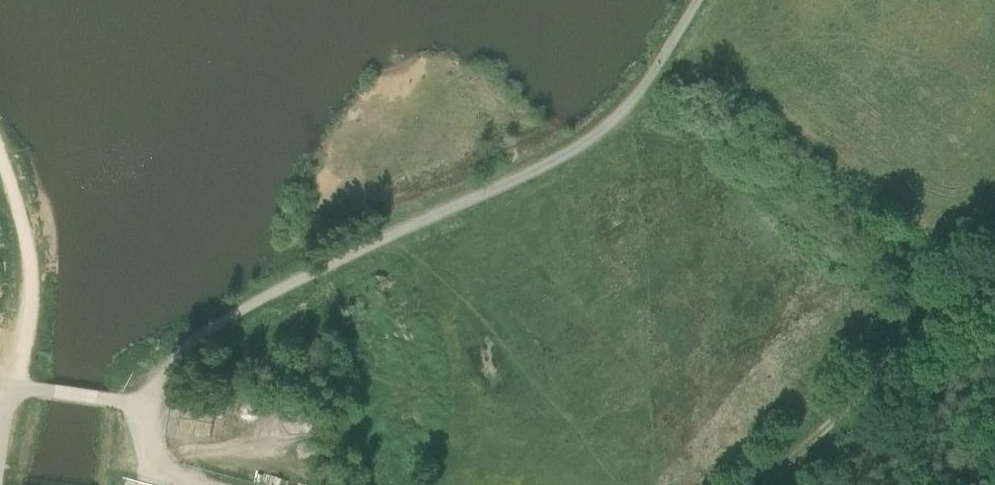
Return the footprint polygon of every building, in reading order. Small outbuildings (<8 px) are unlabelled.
[(208,438),(213,407),(182,402),(176,433),(208,438)] [(258,434),(259,411),(232,410),(231,433),(258,434)]
